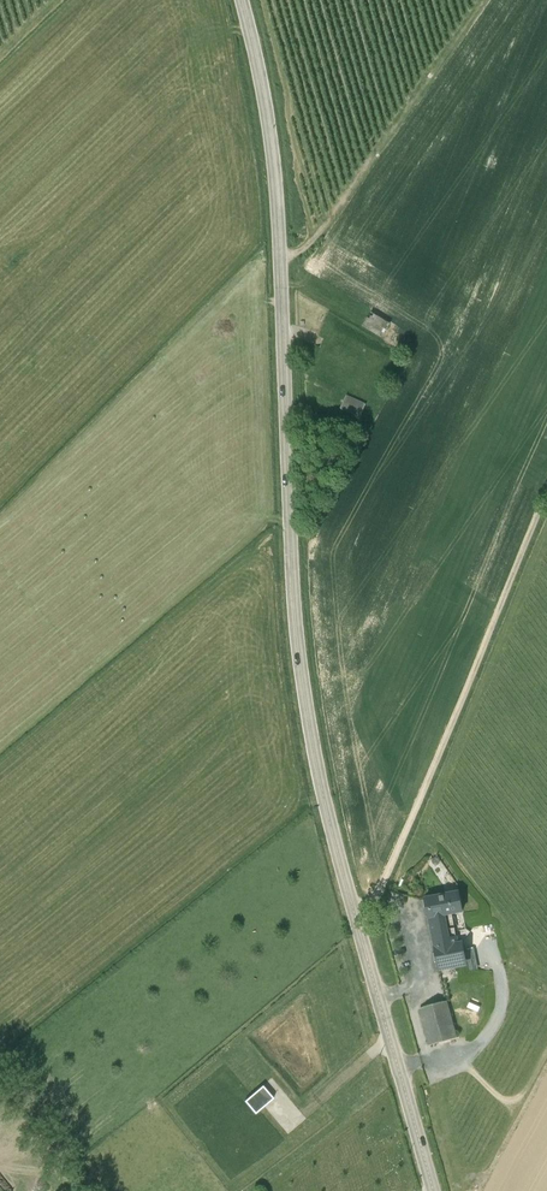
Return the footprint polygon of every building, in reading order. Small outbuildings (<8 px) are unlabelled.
[(382,337),(391,323),(371,311),(363,325),(382,337)] [(325,412),(346,421),(367,430),(383,392),(400,354),(359,331),(332,316),(326,314),(318,336),(324,338),(320,346),(314,344),(303,373),(308,375),(307,380),(306,380),(305,381),(306,397),(311,405),(325,412)] [(460,892),(425,898),(429,917),(435,948),(434,948),(438,966),(467,960),(463,942),(470,931),(466,929),(460,892)] [(431,1045),(457,1037),(447,1001),(421,1008),(425,1025),(431,1045)] [(262,1087),(244,1101),(254,1114),(272,1099),(262,1087)]
